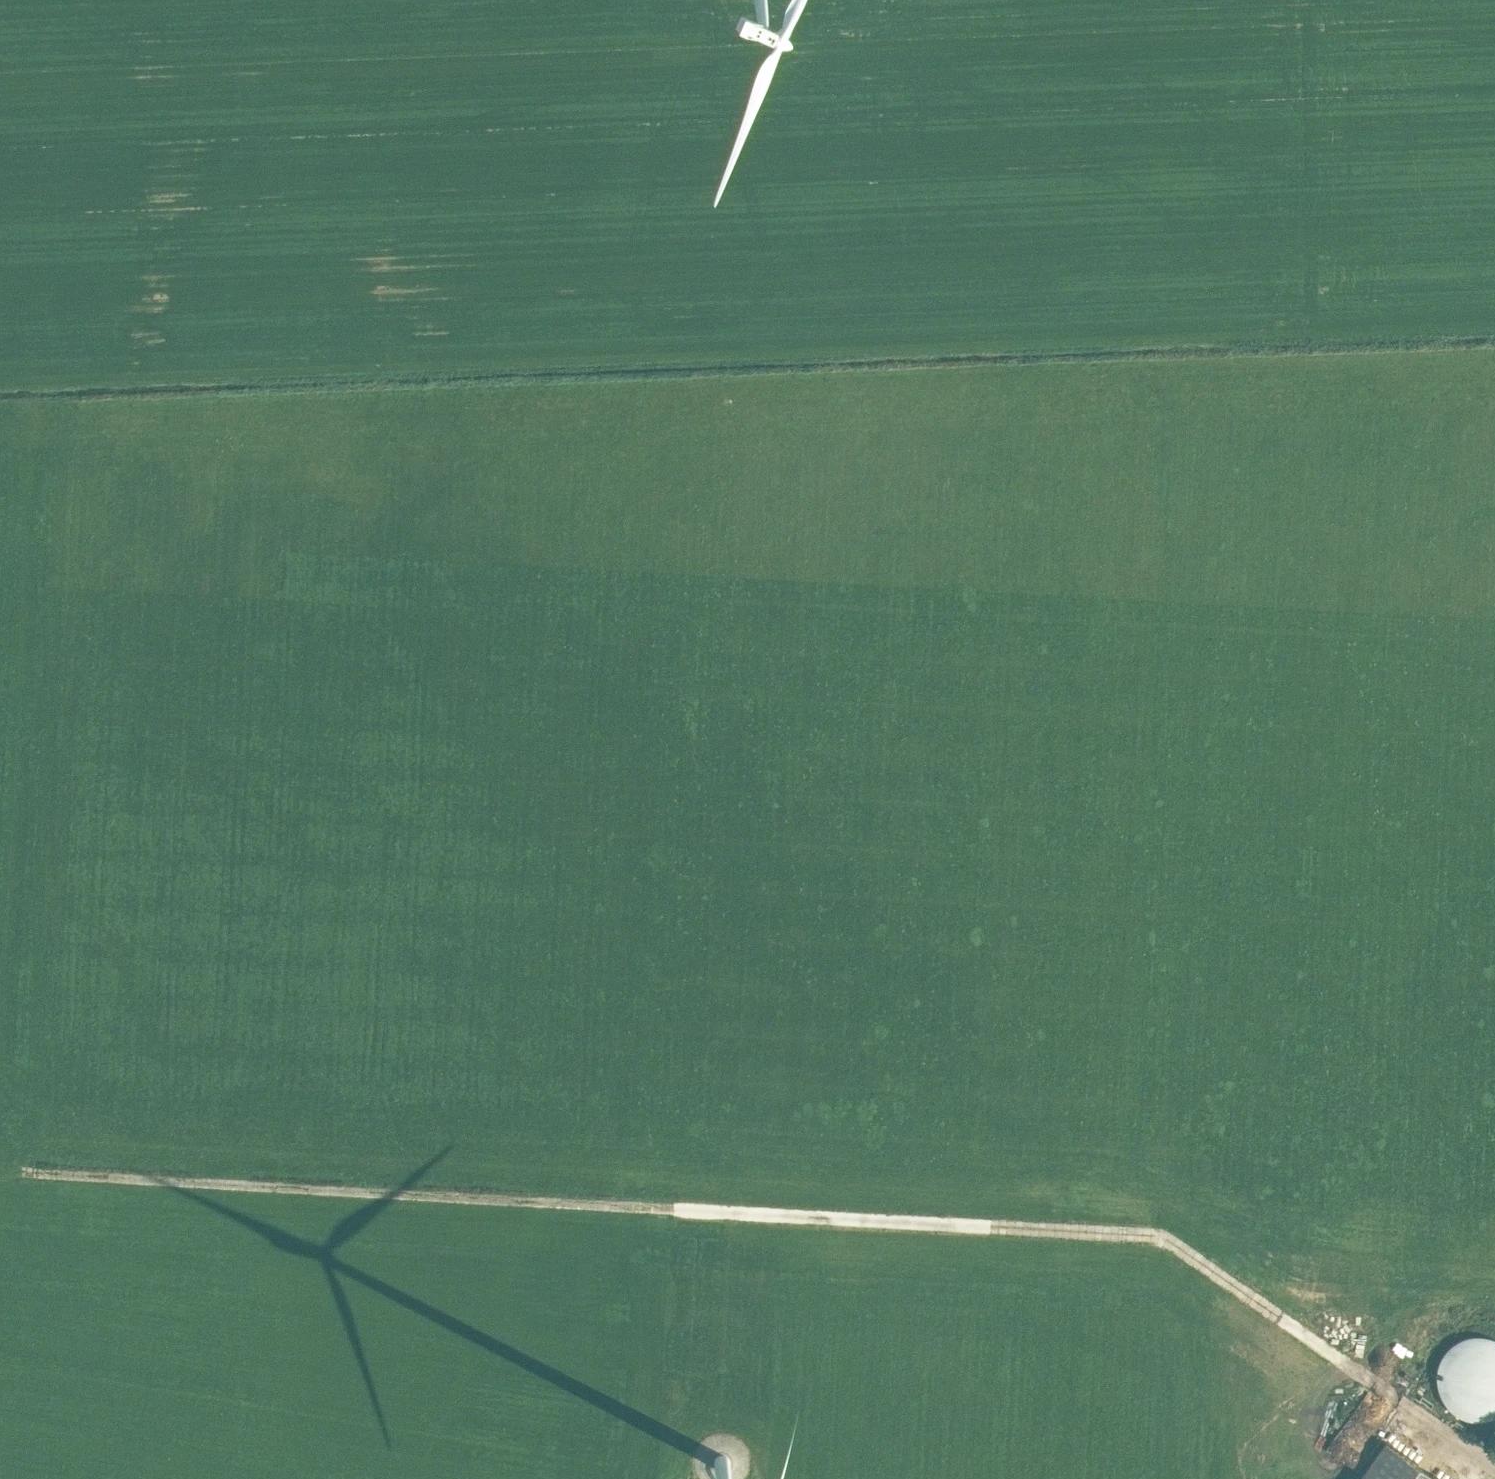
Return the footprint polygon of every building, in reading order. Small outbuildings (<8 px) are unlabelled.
[(1359,1478),(1440,1478),(1386,1441),(1359,1478)]
